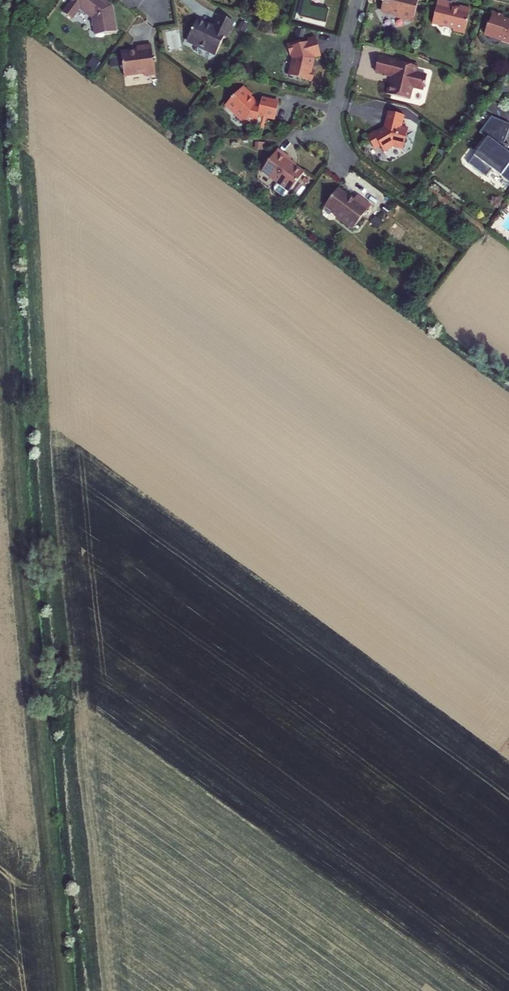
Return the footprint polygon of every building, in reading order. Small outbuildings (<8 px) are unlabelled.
[(71,3),(63,13),(72,19),(80,9),(92,18),(95,35),(116,32),(112,6),(107,2),(103,0),(73,0),(71,3)] [(418,0),(382,0),(381,3),(383,3),(381,11),(397,15),(399,19),(405,20),(412,16),(414,17),(418,0)] [(438,0),(432,23),(453,29),(452,31),(464,34),(470,9),(459,7),(458,10),(451,8),(452,3),(438,0)] [(503,19),(504,16),(493,12),(489,25),(488,24),(485,32),(487,35),(500,39),(501,42),(508,44),(508,20),(503,19)] [(197,19),(187,41),(216,55),(224,37),(226,38),(234,22),(220,16),(214,29),(207,26),(207,24),(197,19)] [(302,42),(287,46),(290,55),(293,56),(294,59),(289,76),(308,80),(312,81),(314,72),(312,71),(313,66),(311,66),(313,59),(312,56),(320,54),(316,40),(308,42),(303,44),(302,42)] [(131,50),(121,52),(124,77),(144,74),(144,76),(155,75),(151,45),(136,47),(137,51),(131,51),(131,50)] [(418,67),(379,58),(375,72),(385,74),(384,76),(390,77),(393,78),(391,84),(389,84),(386,94),(410,100),(412,88),(423,90),(427,76),(416,73),(418,67)] [(242,88),(226,105),(245,123),(262,127),(264,116),(275,119),(279,103),(261,99),(260,105),(251,102),(250,99),(249,98),(251,96),(242,88)] [(388,112),(384,129),(377,134),(376,132),(367,138),(373,147),(377,148),(380,147),(384,152),(393,147),(403,149),(408,129),(401,127),(404,116),(388,112)] [(491,117),(480,133),(487,138),(468,164),(486,178),(492,169),(508,182),(508,153),(506,151),(508,147),(508,145),(504,143),(508,130),(508,124),(491,117)] [(278,150),(261,171),(278,184),(275,188),(275,191),(284,198),(289,192),(289,193),(304,173),(289,161),(291,159),(278,150)] [(353,200),(338,189),(325,206),(335,214),(336,217),(350,227),(351,226),(354,228),(371,205),(357,195),(353,200)]
